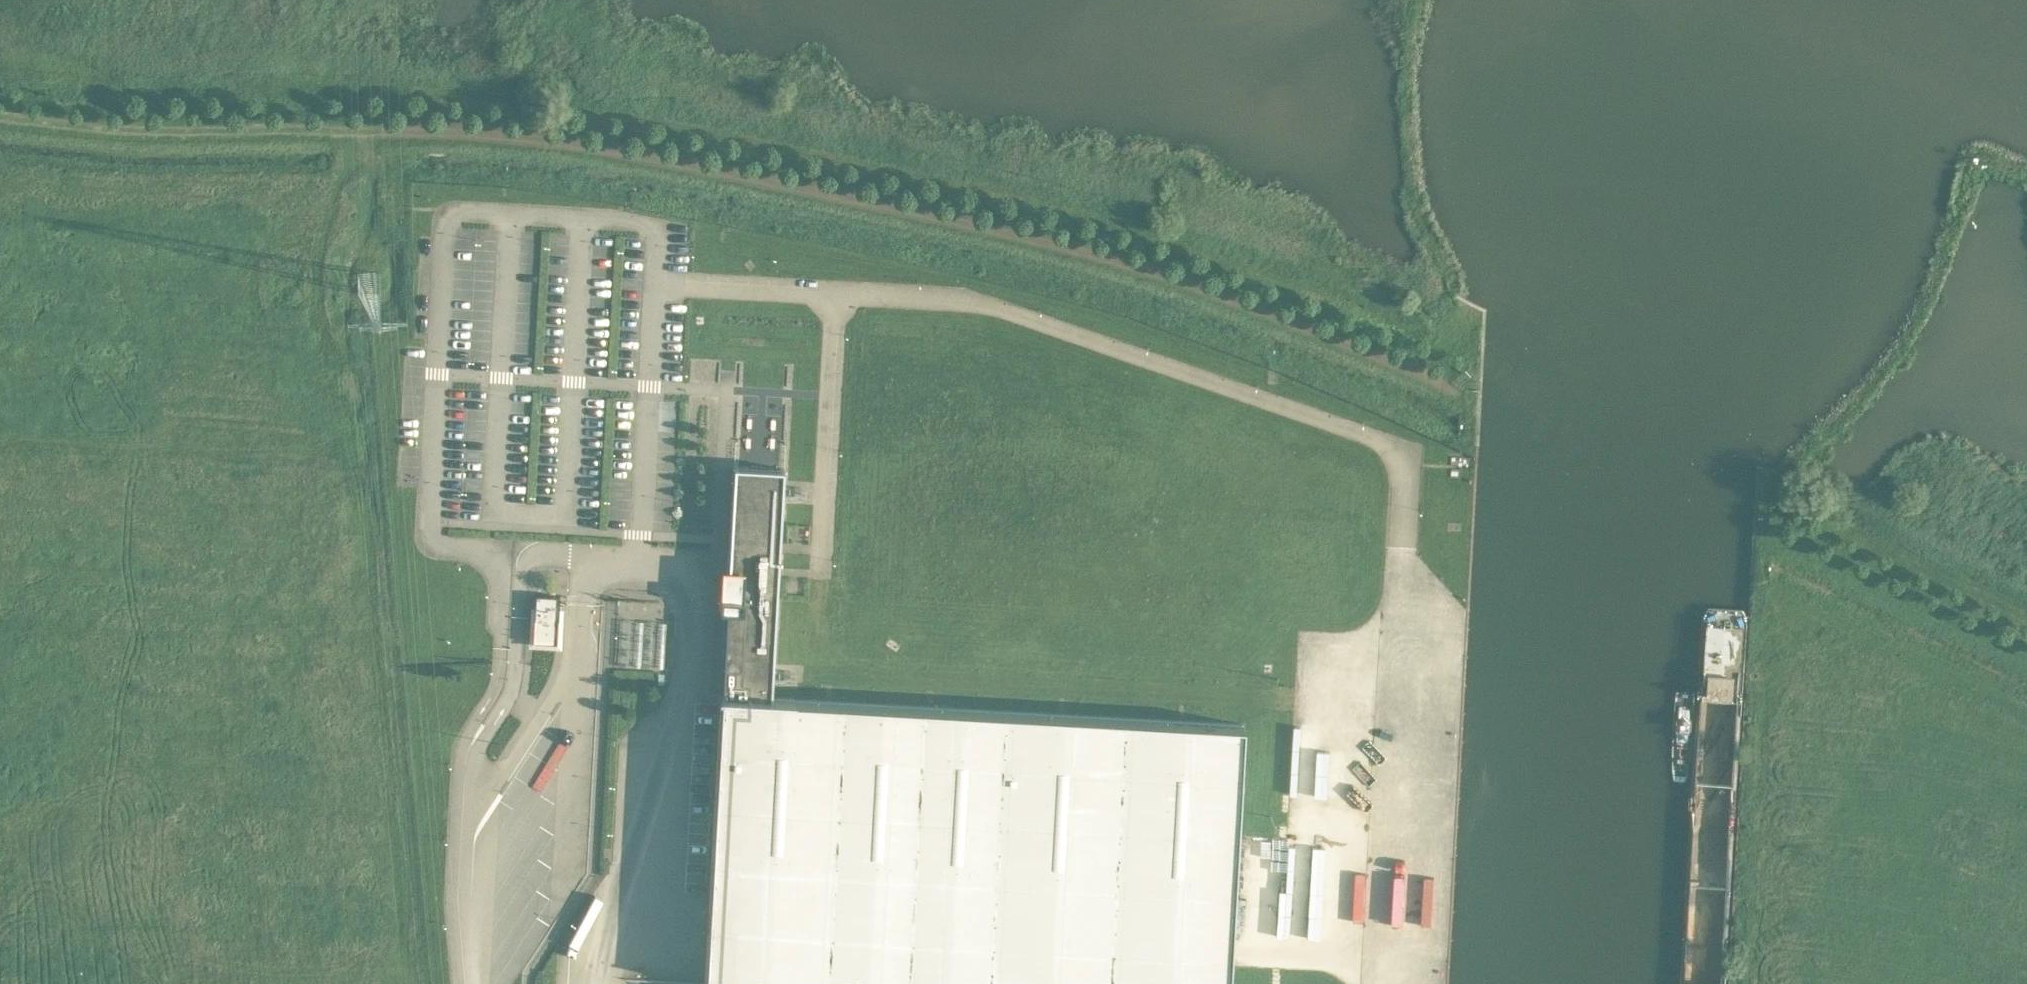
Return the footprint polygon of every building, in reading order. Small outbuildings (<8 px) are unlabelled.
[(654,425),(673,425),(674,395),(655,394),(654,425)] [(1241,720),(793,695),(793,694),(769,693),(782,465),(732,462),(726,574),(731,574),(730,593),(718,592),(717,605),(723,606),(719,691),(716,690),(716,693),(719,693),(715,755),(714,772),(703,979),(700,979),(700,981),(703,981),(702,983),(1226,983),(1241,720)] [(531,639),(555,641),(558,593),(534,591),(531,639)] [(641,983),(686,983),(686,975),(641,974),(641,983)]
